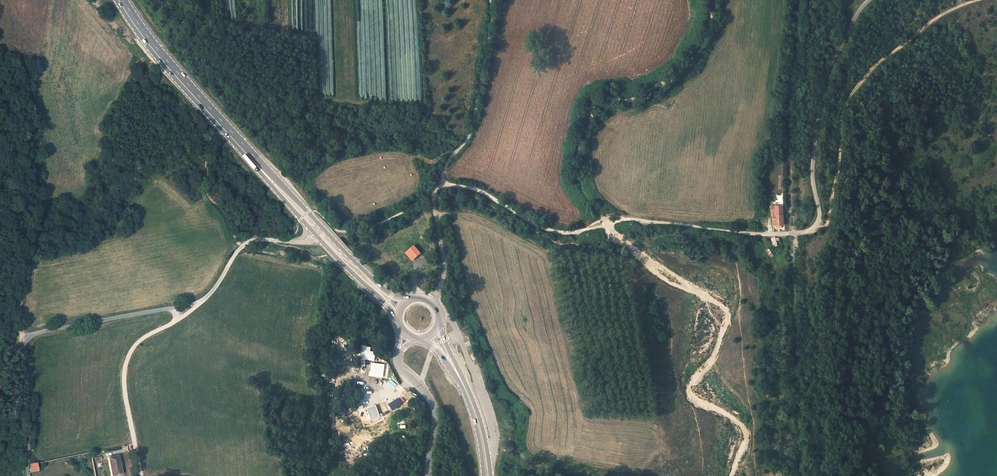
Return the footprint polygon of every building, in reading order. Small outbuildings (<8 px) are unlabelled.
[(764,231),(772,230),(771,219),(763,220),(764,231)] [(414,246),(406,253),(412,260),(421,253),(414,246)] [(118,455),(109,457),(112,475),(122,474),(118,455)] [(37,462),(30,464),(29,473),(39,471),(37,462)]
